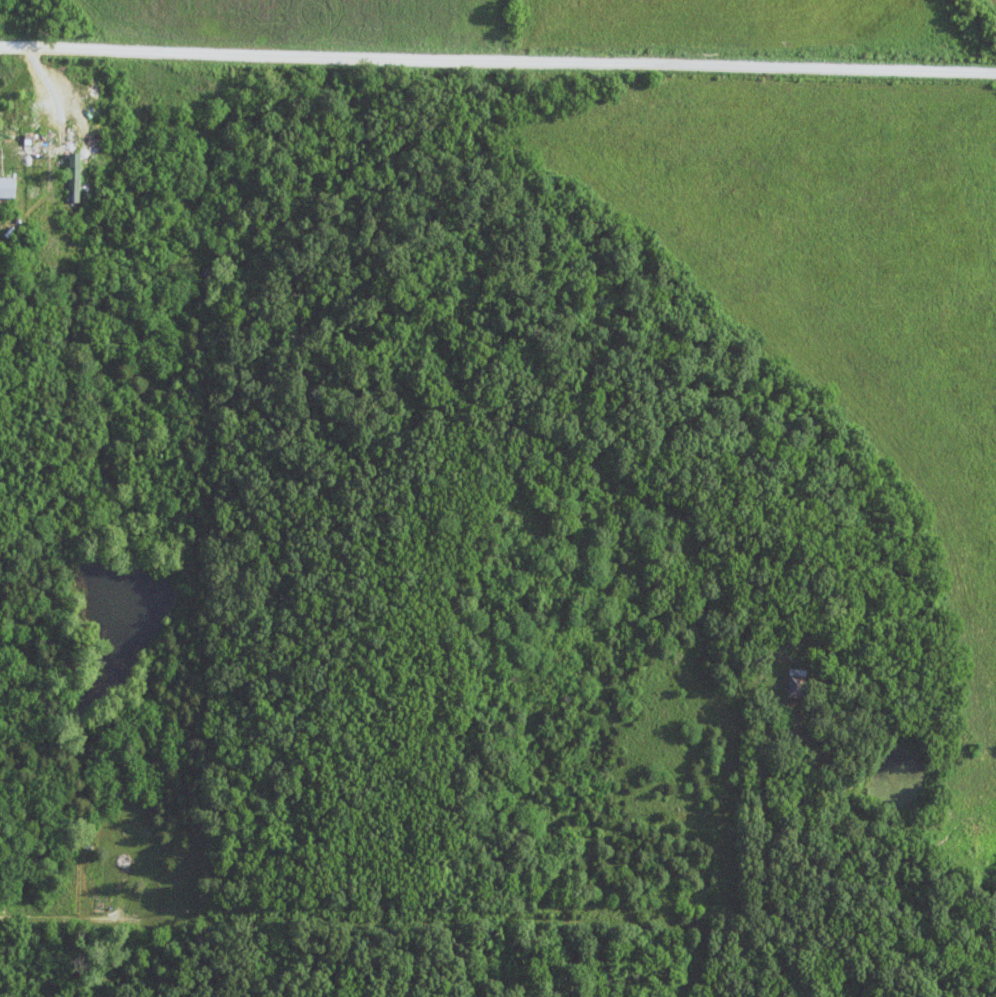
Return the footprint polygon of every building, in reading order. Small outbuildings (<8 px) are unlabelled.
[(18,198),(18,178),(0,178),(0,198),(18,198)] [(791,670),(791,699),(809,699),(809,670),(791,670)]
